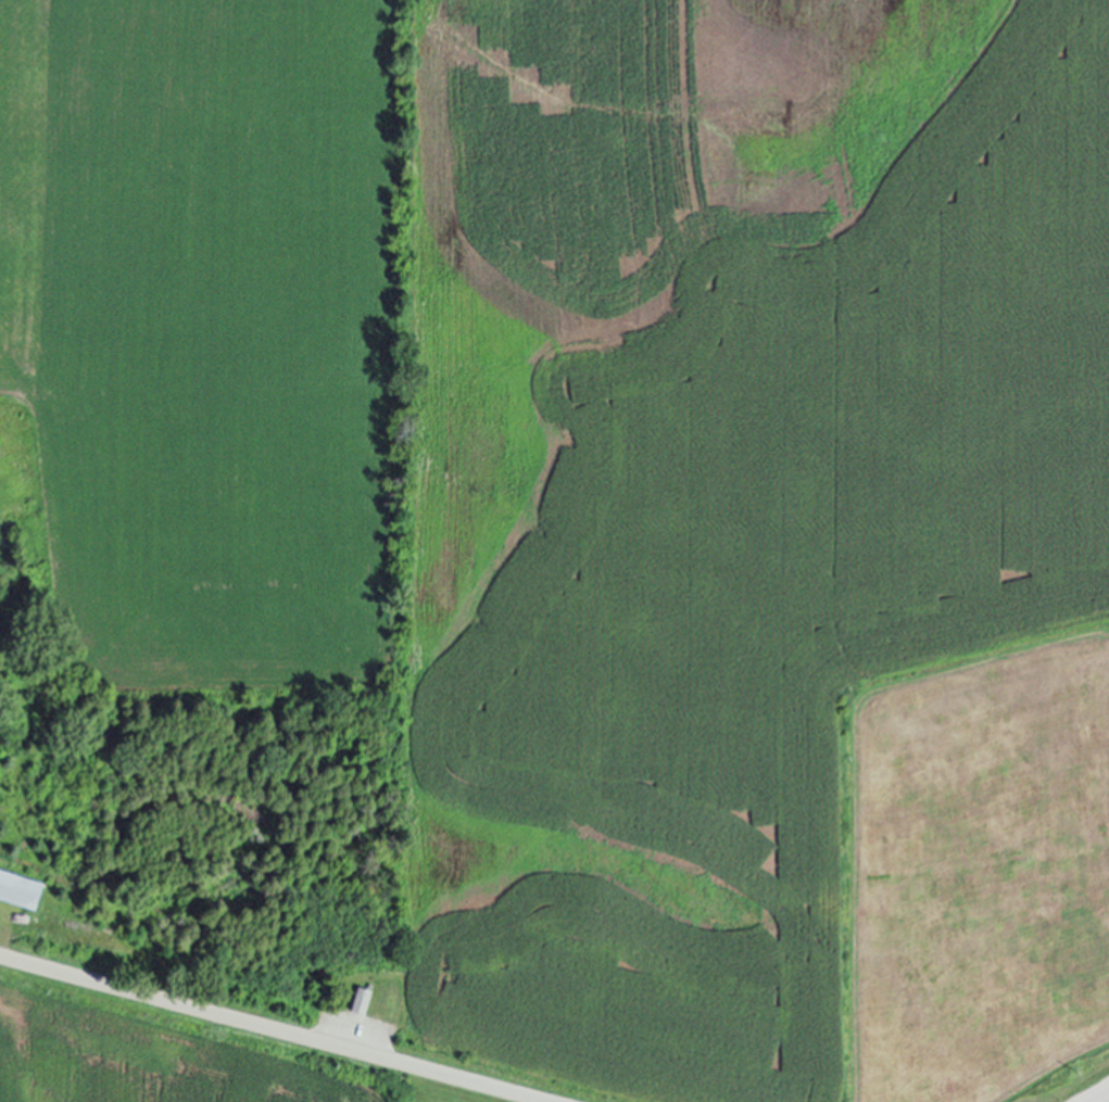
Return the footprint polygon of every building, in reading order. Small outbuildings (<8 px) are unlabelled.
[(1,869),(0,871),(0,899),(40,910),(47,882),(1,869)] [(374,990),(360,986),(353,1010),(368,1014),(374,990)]
